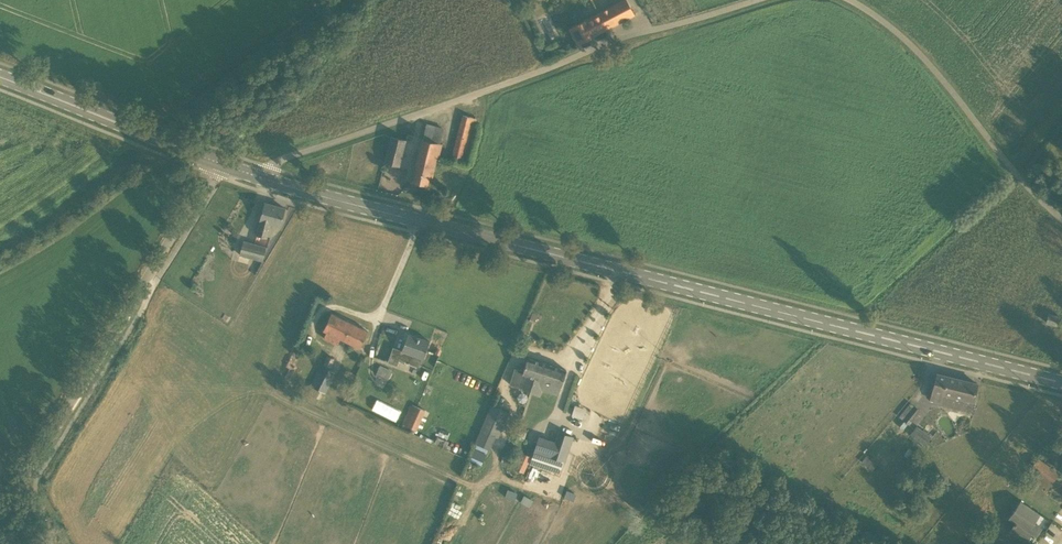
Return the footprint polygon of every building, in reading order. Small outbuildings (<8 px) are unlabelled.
[(593,36),(634,14),(627,0),(623,0),(567,29),(572,38),(574,37),(578,44),(593,36)] [(465,161),(476,118),(463,115),(458,134),(457,134),(457,136),(458,136),(452,158),(465,161)] [(400,166),(403,155),(406,140),(391,137),(388,151),(385,162),(400,166)] [(433,177),(435,166),(441,143),(423,138),(415,170),(412,181),(427,185),(430,176),(433,177)] [(280,225),(285,208),(265,203),(256,235),(267,238),(271,223),(280,225)] [(240,254),(263,260),(267,247),(244,241),(240,254)] [(360,348),(368,331),(332,313),(323,330),(327,332),(324,337),(333,342),(338,344),(341,339),(360,348)] [(1048,313),(1046,322),(1057,325),(1059,316),(1048,313)] [(424,358),(430,341),(408,333),(402,350),(393,347),(387,362),(396,365),(399,359),(409,363),(413,353),(424,358)] [(535,378),(541,362),(528,357),(516,387),(530,392),(531,391),(535,377),(535,378)] [(560,387),(567,370),(541,362),(535,378),(535,377),(531,391),(530,392),(539,395),(544,381),(560,387)] [(388,379),(392,370),(380,365),(376,373),(388,379)] [(319,366),(311,382),(313,383),(311,386),(313,387),(323,392),(326,393),(336,373),(330,370),(322,366),(321,367),(319,366)] [(974,401),(977,384),(937,374),(933,391),(944,393),(974,401)] [(909,425),(920,411),(910,402),(899,416),(909,425)] [(403,417),(408,408),(398,403),(394,412),(403,417)] [(411,404),(402,424),(417,430),(418,427),(419,424),(421,419),(422,417),(425,410),(411,404)] [(499,437),(509,413),(490,405),(480,429),(499,437)] [(575,407),(572,415),(583,419),(586,411),(575,407)] [(929,434),(917,425),(910,435),(925,446),(932,437),(929,434)] [(565,460),(572,437),(559,433),(556,443),(539,437),(535,451),(565,460)] [(524,473),(531,456),(517,450),(515,453),(518,454),(512,467),(524,473)] [(866,455),(861,462),(872,470),(877,464),(866,455)] [(1037,458),(1024,477),(1046,492),(1061,469),(1061,464),(1057,461),(1052,468),(1037,458)] [(1036,536),(1042,528),(1034,523),(1040,514),(1020,501),(1009,518),(1015,522),(1009,531),(1025,542),(1031,533),(1036,536)]
